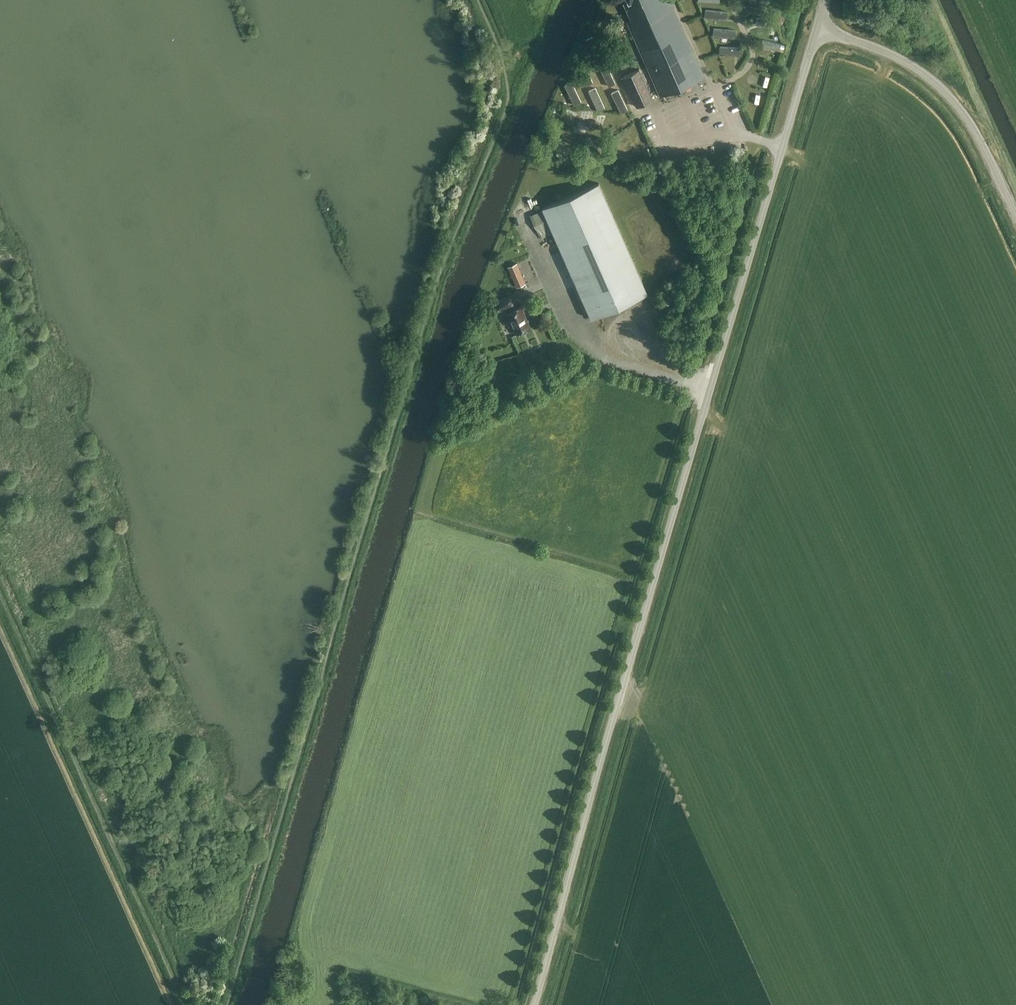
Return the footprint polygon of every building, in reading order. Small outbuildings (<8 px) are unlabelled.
[(704,76),(670,2),(668,3),(665,0),(629,0),(624,2),(632,19),(627,21),(660,96),(704,76)] [(705,9),(704,17),(727,19),(727,12),(705,9)] [(756,17),(755,24),(776,27),(777,20),(756,17)] [(713,28),(712,36),(735,38),(735,31),(713,28)] [(593,36),(586,40),(595,59),(595,60),(603,56),(593,36)] [(762,40),(761,46),(783,52),(784,45),(762,40)] [(619,44),(612,47),(622,68),(629,65),(619,44)] [(719,46),(719,54),(742,55),(742,47),(719,46)] [(583,62),(576,66),(586,86),(592,83),(583,62)] [(605,63),(599,66),(608,86),(615,83),(605,63)] [(637,106),(653,99),(639,69),(623,76),(637,106)] [(564,85),(574,106),(581,102),(571,82),(564,85)] [(595,88),(588,91),(598,111),(605,108),(595,88)] [(618,90),(611,93),(621,113),(627,110),(618,90)] [(592,318),(648,293),(599,183),(543,207),(592,318)] [(516,287),(522,284),(526,283),(517,263),(507,267),(516,287)] [(505,307),(517,334),(520,332),(521,333),(523,334),(527,333),(528,330),(527,329),(531,328),(521,306),(512,310),(510,305),(513,304),(509,295),(495,302),(499,310),(505,307)]
